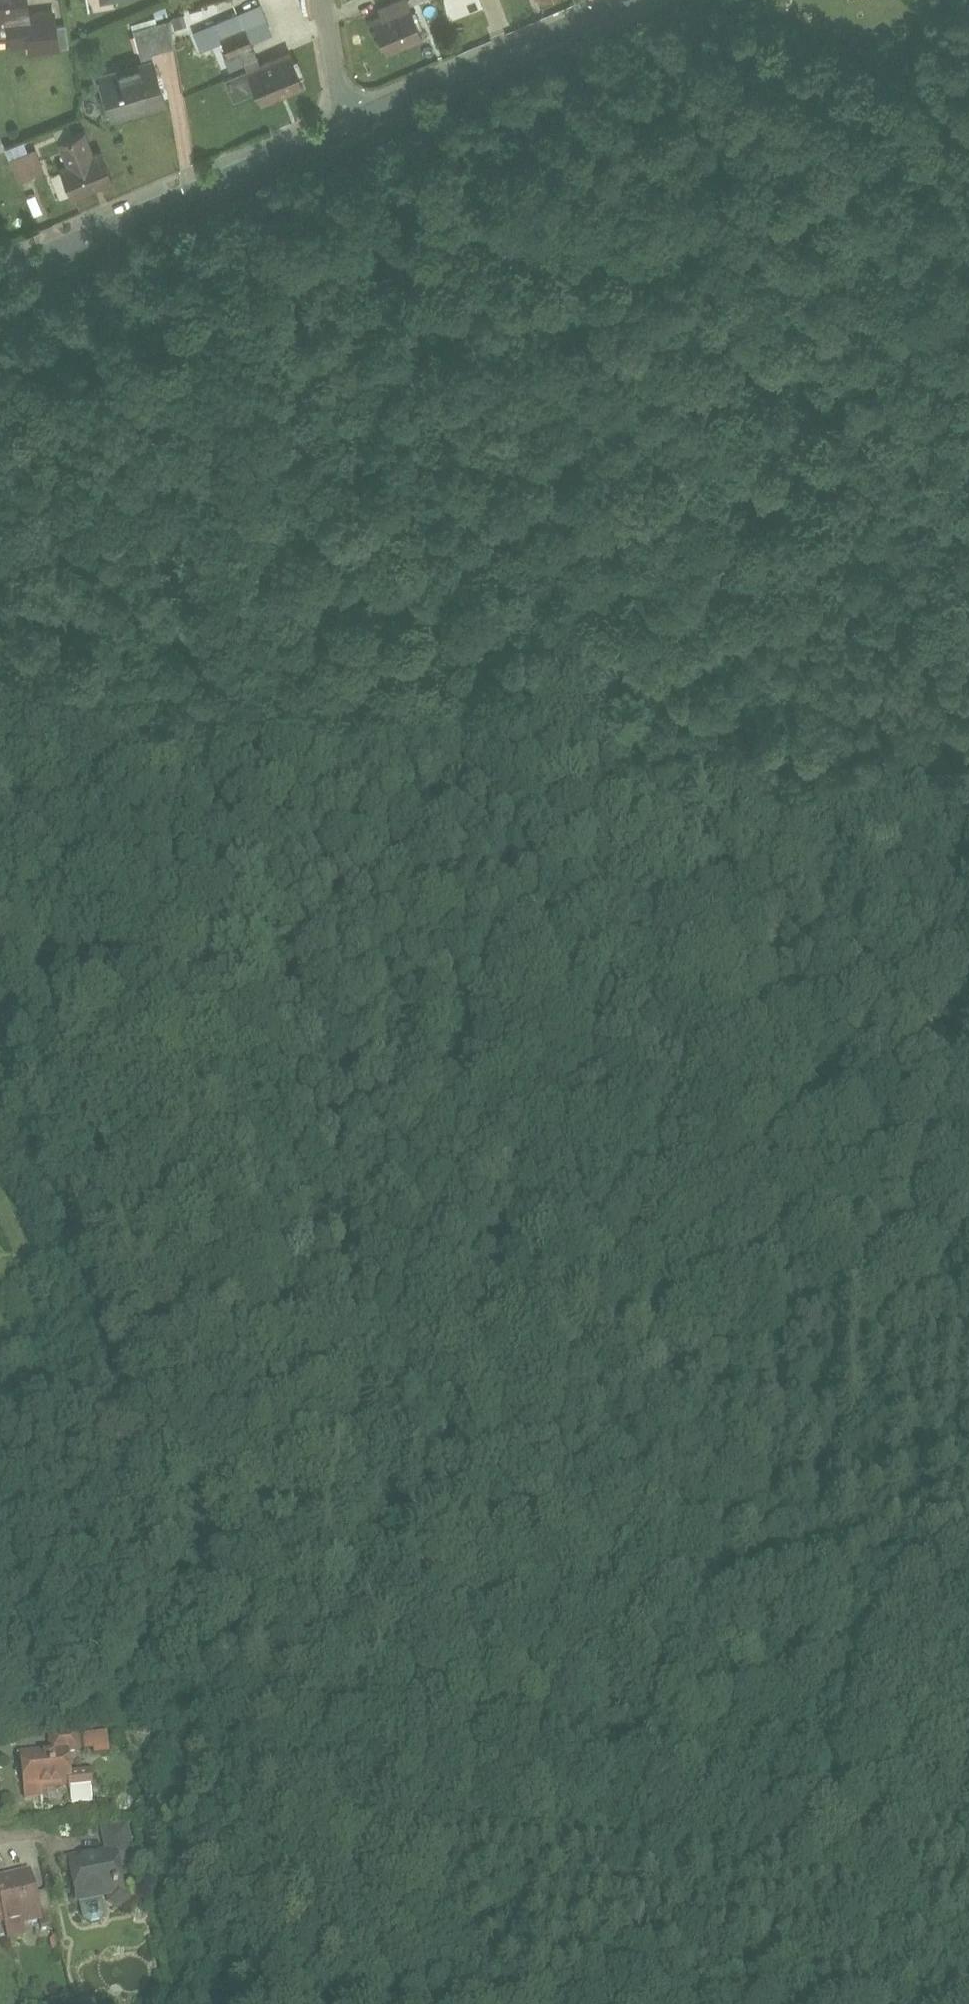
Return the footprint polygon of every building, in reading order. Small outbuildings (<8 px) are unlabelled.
[(6,24),(29,22),(28,15),(27,0),(0,0),(0,25),(6,24)] [(383,57),(422,42),(408,7),(406,0),(397,0),(375,9),(378,16),(368,20),(383,57)] [(446,24),(481,10),(477,0),(441,0),(446,24)] [(179,10),(180,23),(208,19),(207,6),(179,10)] [(55,13),(28,15),(29,22),(6,24),(8,49),(57,45),(55,13)] [(237,16),(212,27),(218,40),(243,29),(237,16)] [(131,31),(141,65),(152,61),(150,55),(171,48),(168,20),(131,31)] [(244,71),(258,66),(246,39),(222,49),(225,58),(221,60),(226,74),(242,67),(244,71)] [(254,93),(260,108),(303,89),(288,53),(258,66),(244,71),(254,93)] [(111,125),(166,107),(152,61),(141,65),(117,72),(115,68),(95,74),(111,125)] [(229,103),(254,93),(244,71),(220,82),(229,103)] [(70,200),(112,183),(98,150),(92,153),(82,130),(54,142),(63,165),(56,167),(70,200)] [(16,184),(42,173),(32,150),(25,153),(21,144),(3,151),(2,152),(16,184)] [(108,1731),(82,1732),(83,1753),(109,1752),(108,1731)] [(52,1759),(68,1758),(78,1757),(77,1739),(51,1742),(52,1759)] [(41,1796),(90,1791),(89,1776),(70,1777),(68,1758),(52,1759),(18,1763),(22,1805),(42,1803),(41,1796)] [(102,1857),(66,1863),(74,1908),(105,1903),(106,1907),(110,1911),(114,1913),(119,1913),(124,1911),(128,1908),(130,1903),(130,1899),(128,1894),(125,1890),(122,1889),(120,1874),(135,1871),(127,1829),(98,1834),(102,1857)] [(1,1928),(6,1945),(24,1941),(21,1929),(40,1925),(34,1900),(27,1874),(0,1880),(0,1928),(1,1928)] [(43,1897),(34,1900),(40,1925),(42,1932),(51,1930),(43,1897)]
